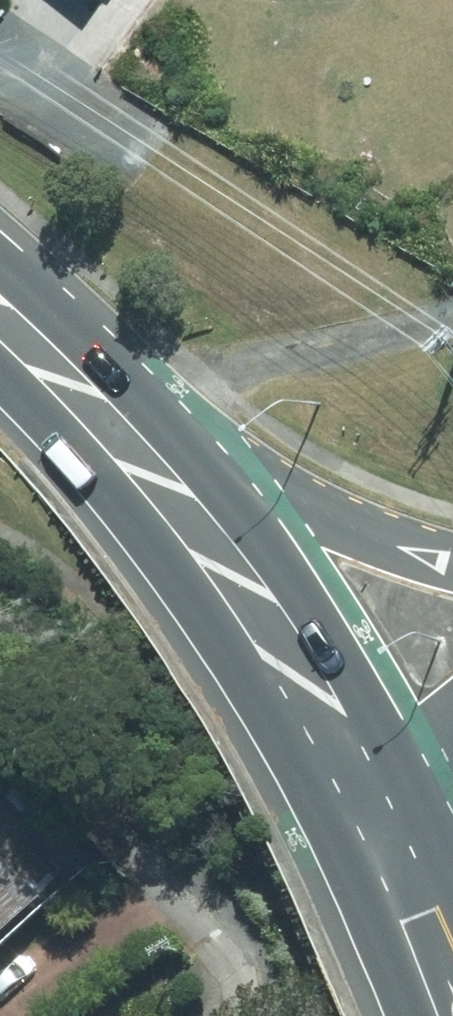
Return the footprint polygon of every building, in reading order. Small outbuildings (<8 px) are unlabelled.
[(111,0),(93,0),(104,9),(111,0)] [(55,902),(0,847),(0,956),(55,902)]
